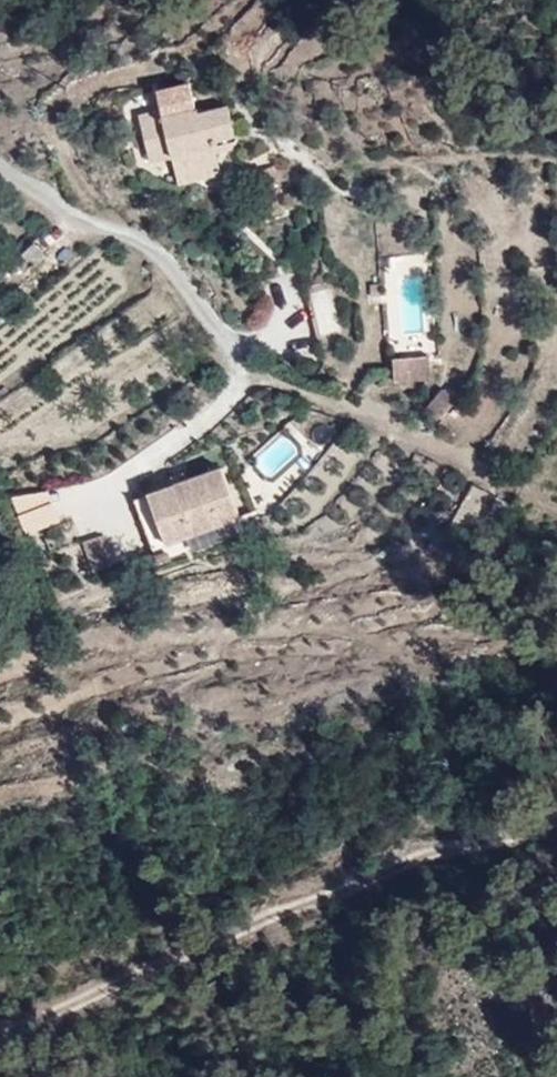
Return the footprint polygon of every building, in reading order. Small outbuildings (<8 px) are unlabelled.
[(149,167),(176,163),(214,158),(214,153),(235,150),(230,116),(200,121),(195,89),(163,94),(166,119),(143,121),(149,167)] [(214,158),(176,163),(179,185),(217,180),(214,158)] [(320,338),(351,331),(334,269),(303,277),(320,338)] [(427,346),(393,346),(394,367),(427,367),(427,346)] [(444,418),(453,397),(437,390),(428,411),(444,418)] [(157,525),(143,530),(150,554),(240,520),(223,469),(149,496),(157,525)] [(134,501),(143,530),(157,525),(149,496),(134,501)] [(93,577),(111,569),(100,537),(82,543),(93,577)]
